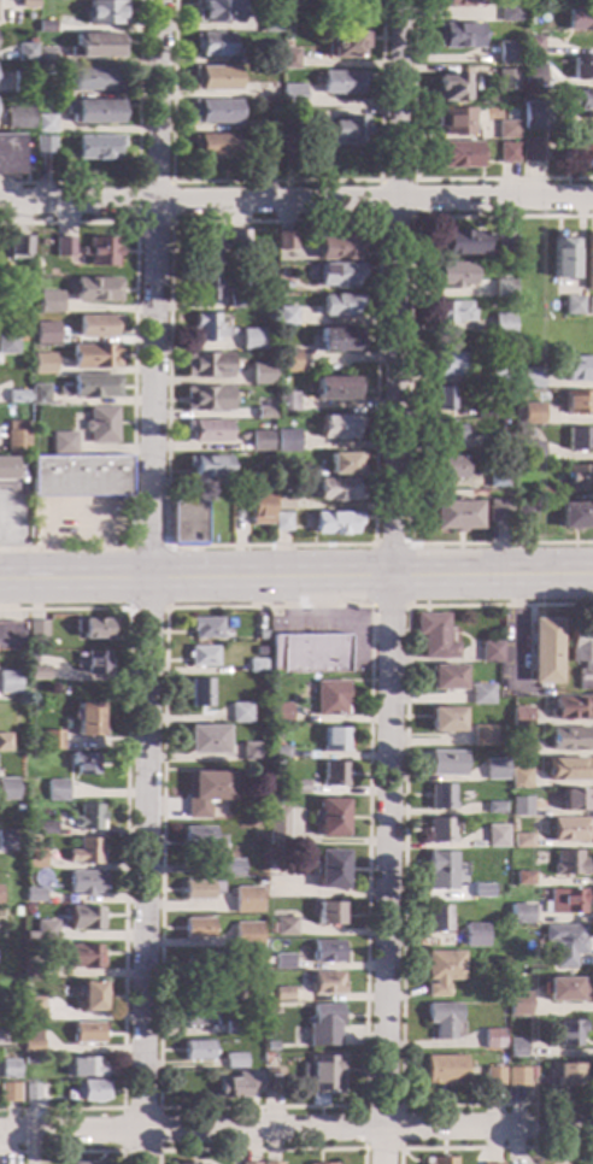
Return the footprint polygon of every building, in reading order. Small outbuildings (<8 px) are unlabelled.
[(200,10),(200,0),(239,0),(239,24),(229,24),(229,23),(193,22),(193,10),(200,10)] [(124,25),(86,25),(87,1),(124,1),(124,25)] [(518,22),(498,22),(498,2),(518,2),(518,22)] [(565,7),(592,7),(592,33),(581,33),(581,31),(564,30),(565,7)] [(278,33),(259,31),(260,13),(278,13),(278,33)] [(52,33),(36,33),(36,20),(52,20),(52,33)] [(478,48),(440,47),(434,47),(434,25),(440,25),(440,23),(478,24),(478,48)] [(116,39),(122,40),(122,60),(69,59),(69,46),(74,46),(74,33),(116,33),(116,39)] [(229,57),(198,57),(198,49),(193,49),(193,35),(199,35),(199,33),(229,33),(229,57)] [(365,48),(357,48),(357,59),(328,59),(328,58),(324,58),(325,42),(328,42),(328,33),(366,33),(365,48)] [(540,55),(522,55),(522,36),(540,36),(540,55)] [(516,63),(494,64),(494,42),(516,42),(516,63)] [(34,61),(16,61),(16,43),(34,43),(34,61)] [(53,48),(54,66),(35,66),(35,47),(53,48)] [(296,69),(278,69),(278,49),(296,51),(296,69)] [(276,66),(260,66),(260,54),(277,54),(276,66)] [(570,57),(592,57),(592,80),(570,80),(570,57)] [(544,87),(521,86),(522,64),(544,64),(544,87)] [(234,92),(190,90),(192,66),(234,67),(234,92)] [(117,80),(122,80),(122,92),(72,90),(74,67),(117,69),(117,80)] [(516,90),(494,92),(494,70),(516,70),(516,90)] [(31,71),(30,95),(12,95),(12,71),(31,71)] [(358,72),(364,72),(364,82),(358,81),(358,94),(319,94),(321,71),(358,71),(358,72)] [(462,82),(468,82),(468,101),(433,101),(433,89),(435,89),(436,76),(448,77),(448,74),(462,74),(462,82)] [(301,107),(282,107),(282,84),(303,84),(301,107)] [(51,101),(34,101),(34,92),(34,89),(51,89),(51,101)] [(564,89),(592,90),(592,119),(585,119),(585,111),(564,111),(564,89)] [(121,111),(117,111),(116,125),(72,124),(72,114),(65,114),(65,100),(121,101),(121,111)] [(236,124),(189,123),(190,100),(236,101),(236,124)] [(536,106),(539,106),(539,108),(548,108),(547,131),(521,131),(521,101),(536,102),(536,106)] [(31,128),(4,129),(4,108),(31,108),(31,128)] [(471,135),(441,134),(441,127),(433,127),(433,117),(440,117),(440,108),(471,108),(471,135)] [(53,134),(36,134),(35,114),(52,114),(53,134)] [(359,125),(364,125),(364,136),(360,136),(360,147),(329,146),(329,123),(342,123),(342,116),(359,117),(359,125)] [(298,139),(278,139),(278,119),(298,119),(298,139)] [(276,134),(259,133),(259,120),(260,120),(266,120),(276,120),(276,134)] [(516,122),(516,139),(497,139),(495,122),(516,122)] [(570,133),(592,133),(592,159),(591,159),(591,167),(577,167),(577,159),(570,159),(570,133)] [(19,175),(0,175),(0,135),(19,135),(19,175)] [(121,146),(116,146),(116,158),(115,158),(115,160),(76,160),(76,135),(121,136),(121,146)] [(233,157),(219,157),(219,159),(207,159),(207,157),(196,157),(196,155),(190,155),(190,136),(196,136),(196,135),(233,135),(233,157)] [(275,151),(264,151),(264,135),(276,135),(275,151)] [(53,158),(35,158),(35,137),(53,137),(53,158)] [(542,161),(519,163),(519,141),(542,141),(542,161)] [(478,169),(438,167),(438,155),(431,155),(433,142),(478,143),(478,169)] [(513,164),(497,164),(497,142),(513,142),(513,164)] [(247,249),(230,249),(230,255),(216,255),(216,263),(195,263),(195,239),(216,239),(216,245),(229,245),(229,231),(247,231),(247,249)] [(563,239),(574,239),(575,280),(552,280),(552,231),(563,231),(563,239)] [(293,251),(276,251),(276,233),(293,233),(293,251)] [(481,257),(442,257),(442,243),(433,243),(433,233),(481,233),(481,257)] [(586,233),(592,233),(592,290),(585,290),(586,233)] [(362,260),(317,260),(317,236),(362,236),(362,260)] [(30,260),(10,260),(10,237),(29,237),(30,260)] [(55,237),(74,237),(72,258),(54,258),(55,237)] [(116,247),(119,247),(119,258),(117,258),(116,266),(89,266),(89,255),(82,255),(82,247),(89,247),(89,237),(117,239),(116,247)] [(515,258),(495,258),(495,237),(497,237),(515,237),(515,258)] [(18,270),(10,270),(10,261),(18,261),(18,270)] [(472,286),(459,286),(459,289),(447,289),(447,286),(430,286),(431,270),(436,270),(436,263),(472,263),(472,286)] [(360,280),(354,280),(354,287),(345,286),(345,289),(331,289),(331,287),(318,286),(318,264),(360,264),(360,280)] [(217,301),(196,301),(196,290),(194,290),(195,274),(217,274),(217,301)] [(119,301),(113,301),(113,302),(75,302),(75,278),(121,280),(119,301)] [(513,298),(494,298),(494,280),(513,280),(513,298)] [(290,290),(282,290),(282,281),(290,281),(290,290)] [(246,310),(228,308),(228,288),(246,288),(246,310)] [(63,313),(39,313),(39,292),(63,292),(63,313)] [(359,307),(354,307),(354,317),(322,317),(322,294),(359,295),(359,307)] [(582,316),(564,316),(564,296),(582,296),(582,316)] [(469,310),(472,310),(472,322),(453,322),(453,323),(431,323),(431,305),(431,301),(469,301),(469,310)] [(14,314),(0,314),(0,302),(14,302),(14,314)] [(295,325),(277,325),(277,307),(295,306),(295,325)] [(217,328),(228,328),(227,337),(217,337),(217,342),(190,342),(190,327),(194,327),(194,313),(217,313),(217,328)] [(511,337),(493,337),(494,313),(512,313),(511,337)] [(121,327),(115,327),(115,337),(78,336),(78,317),(121,317),(121,327)] [(360,353),(318,352),(318,328),(360,328),(360,353)] [(262,351),(240,351),(240,329),(262,329),(262,351)] [(16,354),(0,354),(0,333),(16,333),(16,354)] [(49,345),(33,346),(33,334),(49,334),(49,345)] [(272,349),(264,349),(264,336),(271,336),(272,349)] [(117,371),(71,370),(72,345),(118,346),(117,371)] [(298,374),(277,374),(276,349),(298,349),(298,374)] [(229,378),(184,377),(184,353),(229,354),(229,378)] [(458,376),(431,376),(431,368),(428,368),(428,361),(431,361),(431,353),(458,353),(458,376)] [(54,375),(33,375),(33,354),(54,354),(54,375)] [(565,357),(592,357),(592,382),(565,382),(565,357)] [(271,386),(251,386),(249,363),(271,363),(271,386)] [(506,382),(483,382),(483,363),(506,363),(506,382)] [(541,388),(521,388),(522,368),(541,368),(541,388)] [(118,398),(102,398),(102,399),(71,398),(72,376),(119,377),(118,398)] [(360,388),(353,388),(353,401),(315,401),(315,377),(360,378),(360,388)] [(48,405),(30,405),(30,384),(48,386),(48,405)] [(229,412),(184,412),(184,387),(194,387),(229,387),(229,412)] [(447,400),(451,401),(451,411),(431,411),(431,396),(435,396),(435,387),(447,387),(447,400)] [(27,404),(7,404),(7,390),(27,390),(27,404)] [(296,393),(296,413),(275,413),(275,393),(296,393)] [(563,393),(592,393),(592,414),(563,413),(563,393)] [(541,424),(522,424),(523,405),(542,405),(541,424)] [(117,443),(89,442),(89,431),(84,431),(84,422),(88,422),(88,407),(117,408),(117,443)] [(272,419),(256,419),(256,407),(272,407),(272,419)] [(492,418),(476,418),(476,407),(492,408),(492,418)] [(359,425),(354,425),(353,440),(319,440),(319,416),(360,416),(359,425)] [(27,454),(6,454),(6,430),(7,430),(7,421),(27,421),(27,454)] [(228,422),(227,442),(192,442),(192,440),(190,440),(190,431),(186,431),(186,421),(228,422)] [(448,427),(458,427),(458,439),(448,439),(448,445),(431,445),(431,421),(448,421),(448,427)] [(591,434),(592,434),(592,452),(566,452),(566,428),(591,428),(591,434)] [(298,452),(275,452),(275,429),(298,429),(298,452)] [(270,452),(249,452),(249,431),(270,431),(270,452)] [(76,455),(51,455),(52,433),(76,433),(76,455)] [(510,449),(489,449),(489,435),(510,435),(510,449)] [(541,463),(522,463),(522,441),(541,442),(541,463)] [(360,475),(328,475),(328,453),(362,454),(360,475)] [(227,480),(193,478),(193,468),(187,468),(187,455),(227,457),(227,480)] [(128,498),(31,498),(31,457),(128,457),(128,498)] [(462,480),(434,480),(434,457),(462,458),(462,480)] [(13,483),(0,483),(0,460),(13,460),(13,483)] [(506,487),(487,487),(487,462),(506,462),(506,487)] [(566,465),(592,465),(592,483),(591,483),(589,493),(566,492),(566,465)] [(271,492),(253,492),(253,474),(270,474),(271,492)] [(362,500),(317,500),(317,480),(362,480),(362,500)] [(551,500),(533,500),(533,488),(551,488),(551,500)] [(292,511),(274,512),(274,495),(290,495),(292,511)] [(270,524),(249,525),(249,504),(246,504),(246,496),(270,496),(270,524)] [(510,523),(488,523),(488,499),(510,499),(510,523)] [(205,543),(171,543),(171,501),(204,501),(205,543)] [(477,529),(431,529),(431,501),(477,501),(477,529)] [(533,524),(515,524),(515,502),(533,502),(533,524)] [(591,529),(559,529),(559,504),(591,504),(591,529)] [(289,531),(272,531),(271,513),(289,512),(289,531)] [(359,524),(354,524),(353,534),(344,534),(344,535),(330,536),(330,534),(315,534),(313,513),(359,512),(359,524)] [(447,643),(458,642),(458,658),(421,658),(421,634),(415,634),(415,613),(447,613),(447,643)] [(219,639),(193,639),(193,630),(190,630),(190,618),(221,618),(219,639)] [(557,684),(532,684),(532,619),(557,619),(557,684)] [(46,639),(29,640),(29,621),(46,621),(46,639)] [(113,633),(106,633),(106,639),(81,639),(81,633),(74,633),(74,621),(113,621),(113,633)] [(22,649),(0,649),(0,623),(20,623),(22,649)] [(570,627),(592,628),(592,690),(577,690),(577,669),(581,669),(581,663),(569,663),(570,627)] [(265,630),(265,640),(257,640),(257,630),(265,630)] [(347,671),(278,672),(278,670),(270,670),(270,636),(347,635),(347,671)] [(500,663),(480,663),(480,641),(500,642),(500,663)] [(216,666),(189,666),(190,647),(216,647),(216,666)] [(107,674),(86,674),(86,652),(108,652),(107,674)] [(36,663),(28,664),(28,656),(36,656),(36,663)] [(265,672),(248,672),(248,658),(266,659),(265,672)] [(460,690),(429,690),(429,665),(462,666),(460,690)] [(48,678),(29,680),(29,666),(48,666),(48,678)] [(17,694),(0,694),(0,671),(17,671),(17,694)] [(211,707),(189,707),(189,678),(211,680),(211,707)] [(346,706),(345,706),(344,717),(315,716),(316,681),(346,681),(346,706)] [(491,705),(470,705),(470,684),(492,684),(491,705)] [(592,706),(588,706),(587,717),(586,721),(552,721),(552,719),(548,717),(548,710),(552,709),(553,696),(592,698),(592,706)] [(289,702),(289,722),(271,722),(271,702),(289,702)] [(101,736),(76,736),(76,704),(101,704),(101,736)] [(249,724),(230,723),(231,704),(249,704),(249,724)] [(459,733),(428,731),(429,707),(459,707),(459,733)] [(529,728),(511,728),(511,707),(530,707),(529,728)] [(224,754),(188,754),(188,725),(225,725),(224,754)] [(493,746),(472,746),(472,725),(493,725),(493,746)] [(346,753),(322,753),(322,746),(323,746),(324,728),(347,729),(346,753)] [(587,734),(586,734),(586,751),(550,751),(550,728),(587,729),(587,734)] [(63,751),(42,749),(43,730),(64,730),(63,751)] [(8,753),(0,753),(0,734),(8,734),(8,753)] [(530,737),(530,758),(509,757),(509,737),(530,737)] [(262,762),(241,760),(241,742),(262,743),(262,762)] [(288,759),(268,759),(268,746),(288,747),(288,759)] [(463,776),(428,776),(429,751),(464,751),(463,776)] [(98,775),(76,775),(76,766),(71,765),(71,753),(98,753),(98,775)] [(505,781),(485,780),(485,759),(505,759),(505,781)] [(591,760),(591,768),(585,768),(585,783),(546,782),(547,759),(591,760)] [(346,787),(321,787),(322,763),(346,764),(346,787)] [(528,789),(509,788),(510,768),(529,769),(528,789)] [(231,801),(210,801),(209,819),(186,818),(187,771),(231,772),(231,801)] [(287,778),(281,795),(271,792),(277,775),(287,778)] [(16,801),(0,801),(0,778),(16,778),(16,801)] [(306,794),(288,794),(288,781),(307,781),(306,794)] [(451,803),(454,803),(454,811),(428,811),(429,784),(452,784),(451,803)] [(72,800),(57,800),(57,788),(72,788),(72,800)] [(586,795),(588,795),(588,801),(587,801),(586,812),(558,811),(559,789),(586,790),(586,795)] [(530,817),(510,816),(510,798),(530,798),(530,817)] [(345,837),(318,836),(318,799),(346,799),(345,837)] [(504,813),(485,813),(486,803),(504,803),(504,813)] [(101,812),(104,812),(104,822),(101,822),(100,830),(78,830),(78,828),(72,828),(72,817),(78,817),(80,805),(101,805),(101,812)] [(287,846),(268,846),(268,807),(287,807),(287,846)] [(586,842),(551,842),(551,817),(587,818),(586,842)] [(451,836),(454,836),(453,843),(428,843),(428,818),(451,818),(451,836)] [(54,835),(36,835),(36,822),(54,822),(54,835)] [(211,835),(222,835),(222,853),(205,852),(205,848),(182,848),(182,825),(211,827),(211,835)] [(505,848),(486,847),(486,825),(506,825),(505,848)] [(12,852),(0,852),(0,829),(12,829),(12,852)] [(530,848),(512,848),(512,834),(532,834),(530,848)] [(100,847),(102,847),(102,856),(100,856),(100,865),(78,865),(78,862),(67,862),(67,851),(78,851),(78,839),(100,839),(100,847)] [(344,889),(316,889),(317,851),(345,852),(344,889)] [(580,859),(585,859),(585,876),(554,875),(552,874),(552,865),(554,865),(554,851),(580,852),(580,859)] [(453,890),(428,890),(429,875),(427,875),(428,852),(454,853),(453,890)] [(42,869),(25,869),(25,854),(42,854),(42,869)] [(241,876),(219,876),(221,859),(241,860),(241,876)] [(102,894),(93,894),(93,896),(78,896),(78,893),(69,893),(70,871),(102,872),(102,894)] [(532,886),(515,886),(515,872),(532,872),(532,886)] [(222,883),(222,893),(211,893),(211,900),(183,900),(183,882),(222,883)] [(492,898),(472,898),(472,884),(492,886),(492,898)] [(259,888),(258,913),(233,913),(233,888),(259,888)] [(43,903),(25,901),(25,889),(43,889),(43,903)] [(583,915),(541,913),(542,901),(547,903),(547,889),(585,890),(583,915)] [(339,925),(316,925),(317,903),(339,904),(339,925)] [(531,904),(508,904),(508,925),(531,924),(531,904)] [(448,915),(450,915),(450,933),(427,933),(427,906),(448,907),(448,915)] [(99,912),(102,912),(102,930),(70,930),(70,907),(99,907),(99,912)] [(541,924),(523,923),(523,910),(541,910),(541,924)] [(295,936),(276,936),(276,918),(294,918),(295,936)] [(211,939),(183,937),(184,919),(212,919),(211,939)] [(57,940),(36,940),(36,921),(57,921),(57,940)] [(486,924),(485,948),(463,947),(463,923),(486,924)] [(259,948),(233,948),(233,924),(259,924),(259,948)] [(582,936),(586,936),(586,954),(574,954),(574,968),(553,968),(553,951),(547,951),(547,942),(542,942),(542,927),(583,927),(582,936)] [(341,952),(342,952),(342,963),(312,962),(312,941),(341,941),(341,952)] [(98,951),(101,951),(101,969),(69,969),(69,946),(98,946),(98,951)] [(460,981),(445,981),(445,984),(446,984),(446,998),(425,998),(425,984),(431,984),(431,981),(425,981),(425,952),(462,952),(460,981)] [(292,969),(274,969),(274,954),(292,954),(292,969)] [(216,974),(209,974),(209,977),(198,977),(198,975),(188,975),(188,965),(184,965),(184,956),(216,957),(216,974)] [(42,978),(23,977),(23,966),(42,966),(42,978)] [(341,994),(312,994),(312,974),(341,974),(341,994)] [(585,1001),(545,1001),(545,978),(585,978),(585,1001)] [(102,1012),(81,1012),(81,999),(75,999),(75,987),(81,986),(81,983),(102,983),(102,1012)] [(240,1001),(219,1000),(219,983),(240,984),(240,1001)] [(290,1001),(275,1001),(274,988),(290,988),(290,1001)] [(528,1016),(507,1016),(509,992),(528,993),(528,1016)] [(18,1004),(10,1004),(10,995),(18,997),(18,1004)] [(457,1004),(457,1023),(452,1023),(452,1041),(433,1040),(433,1023),(425,1023),(425,1004),(457,1004)] [(340,1013),(341,1013),(341,1027),(329,1027),(328,1034),(330,1034),(330,1046),(311,1046),(312,1005),(340,1006),(340,1013)] [(18,1021),(4,1021),(4,1007),(18,1007),(18,1021)] [(211,1027),(183,1027),(184,1007),(212,1009),(211,1027)] [(245,1035),(224,1034),(224,1022),(245,1022),(245,1035)] [(583,1033),(580,1033),(580,1047),(557,1047),(557,1022),(583,1022),(583,1033)] [(102,1044),(74,1044),(74,1024),(102,1023),(102,1044)] [(501,1048),(482,1048),(482,1029),(501,1030),(501,1048)] [(41,1031),(40,1053),(23,1053),(23,1031),(41,1031)] [(524,1058),(507,1057),(507,1040),(524,1040),(524,1058)] [(211,1060),(183,1059),(183,1041),(212,1042),(211,1060)] [(276,1052),(265,1052),(265,1042),(276,1042),(276,1052)] [(243,1069),(225,1069),(225,1053),(243,1053),(243,1069)] [(340,1092),(307,1092),(309,1081),(300,1081),(300,1064),(309,1064),(309,1056),(341,1057),(340,1092)] [(464,1084),(425,1084),(425,1056),(464,1057),(464,1084)] [(34,1058),(34,1066),(23,1066),(24,1058),(34,1058)] [(99,1063),(104,1063),(104,1077),(69,1077),(69,1058),(99,1058),(99,1063)] [(16,1078),(0,1078),(0,1060),(16,1060),(16,1078)] [(581,1087),(556,1087),(556,1078),(547,1078),(548,1064),(581,1065),(581,1087)] [(501,1086),(483,1086),(483,1068),(501,1069),(501,1086)] [(526,1087),(505,1087),(506,1069),(526,1069),(526,1087)] [(281,1089),(263,1089),(264,1070),(282,1070),(281,1089)] [(259,1097),(249,1097),(249,1074),(259,1074),(259,1097)] [(246,1098),(224,1098),(224,1089),(216,1089),(216,1080),(246,1080),(246,1098)] [(102,1081),(102,1083),(107,1083),(106,1101),(102,1101),(102,1103),(99,1103),(99,1105),(90,1105),(90,1104),(78,1103),(78,1100),(72,1100),(72,1082),(77,1083),(77,1081),(102,1081)] [(17,1103),(0,1103),(0,1083),(17,1084),(17,1103)] [(23,1103),(37,1103),(37,1085),(23,1084),(23,1103)]
